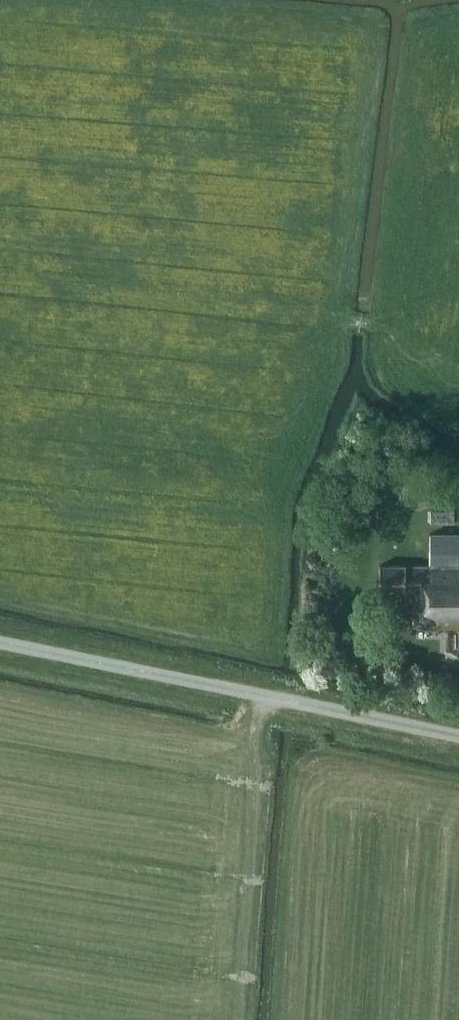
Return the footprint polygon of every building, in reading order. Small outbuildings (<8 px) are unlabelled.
[(428,534),(428,565),(379,565),(379,589),(413,589),(412,627),(458,627),(458,535),(428,534)]
